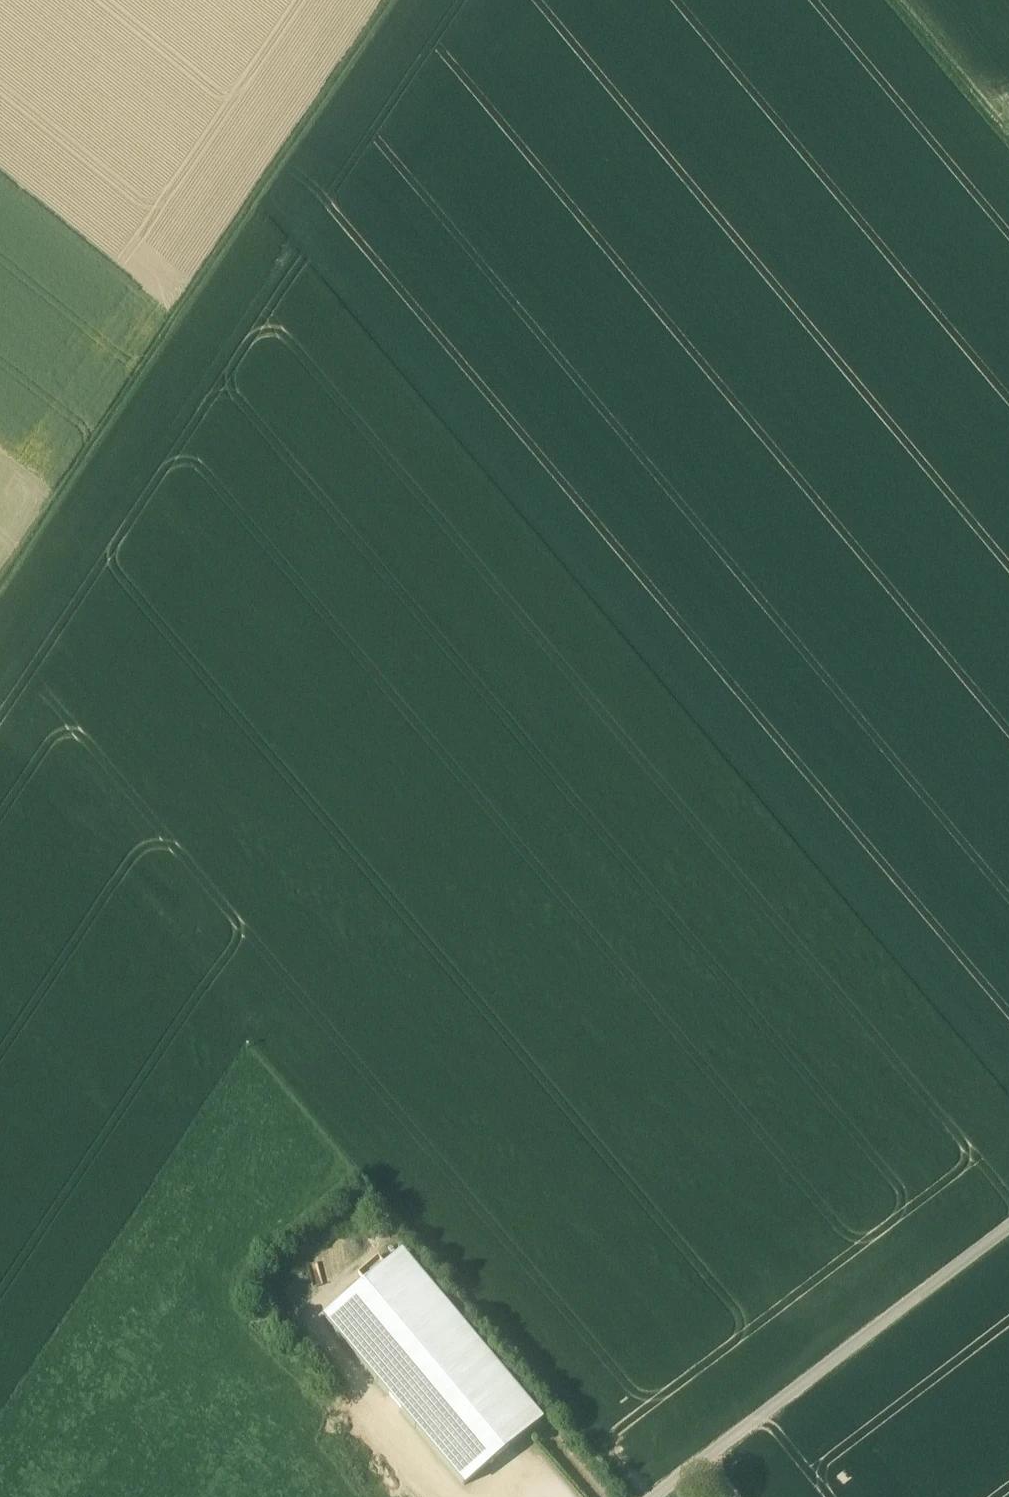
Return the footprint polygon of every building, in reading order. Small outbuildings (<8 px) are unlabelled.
[(402,1255),(325,1320),(465,1486),(542,1421),(402,1255)]
